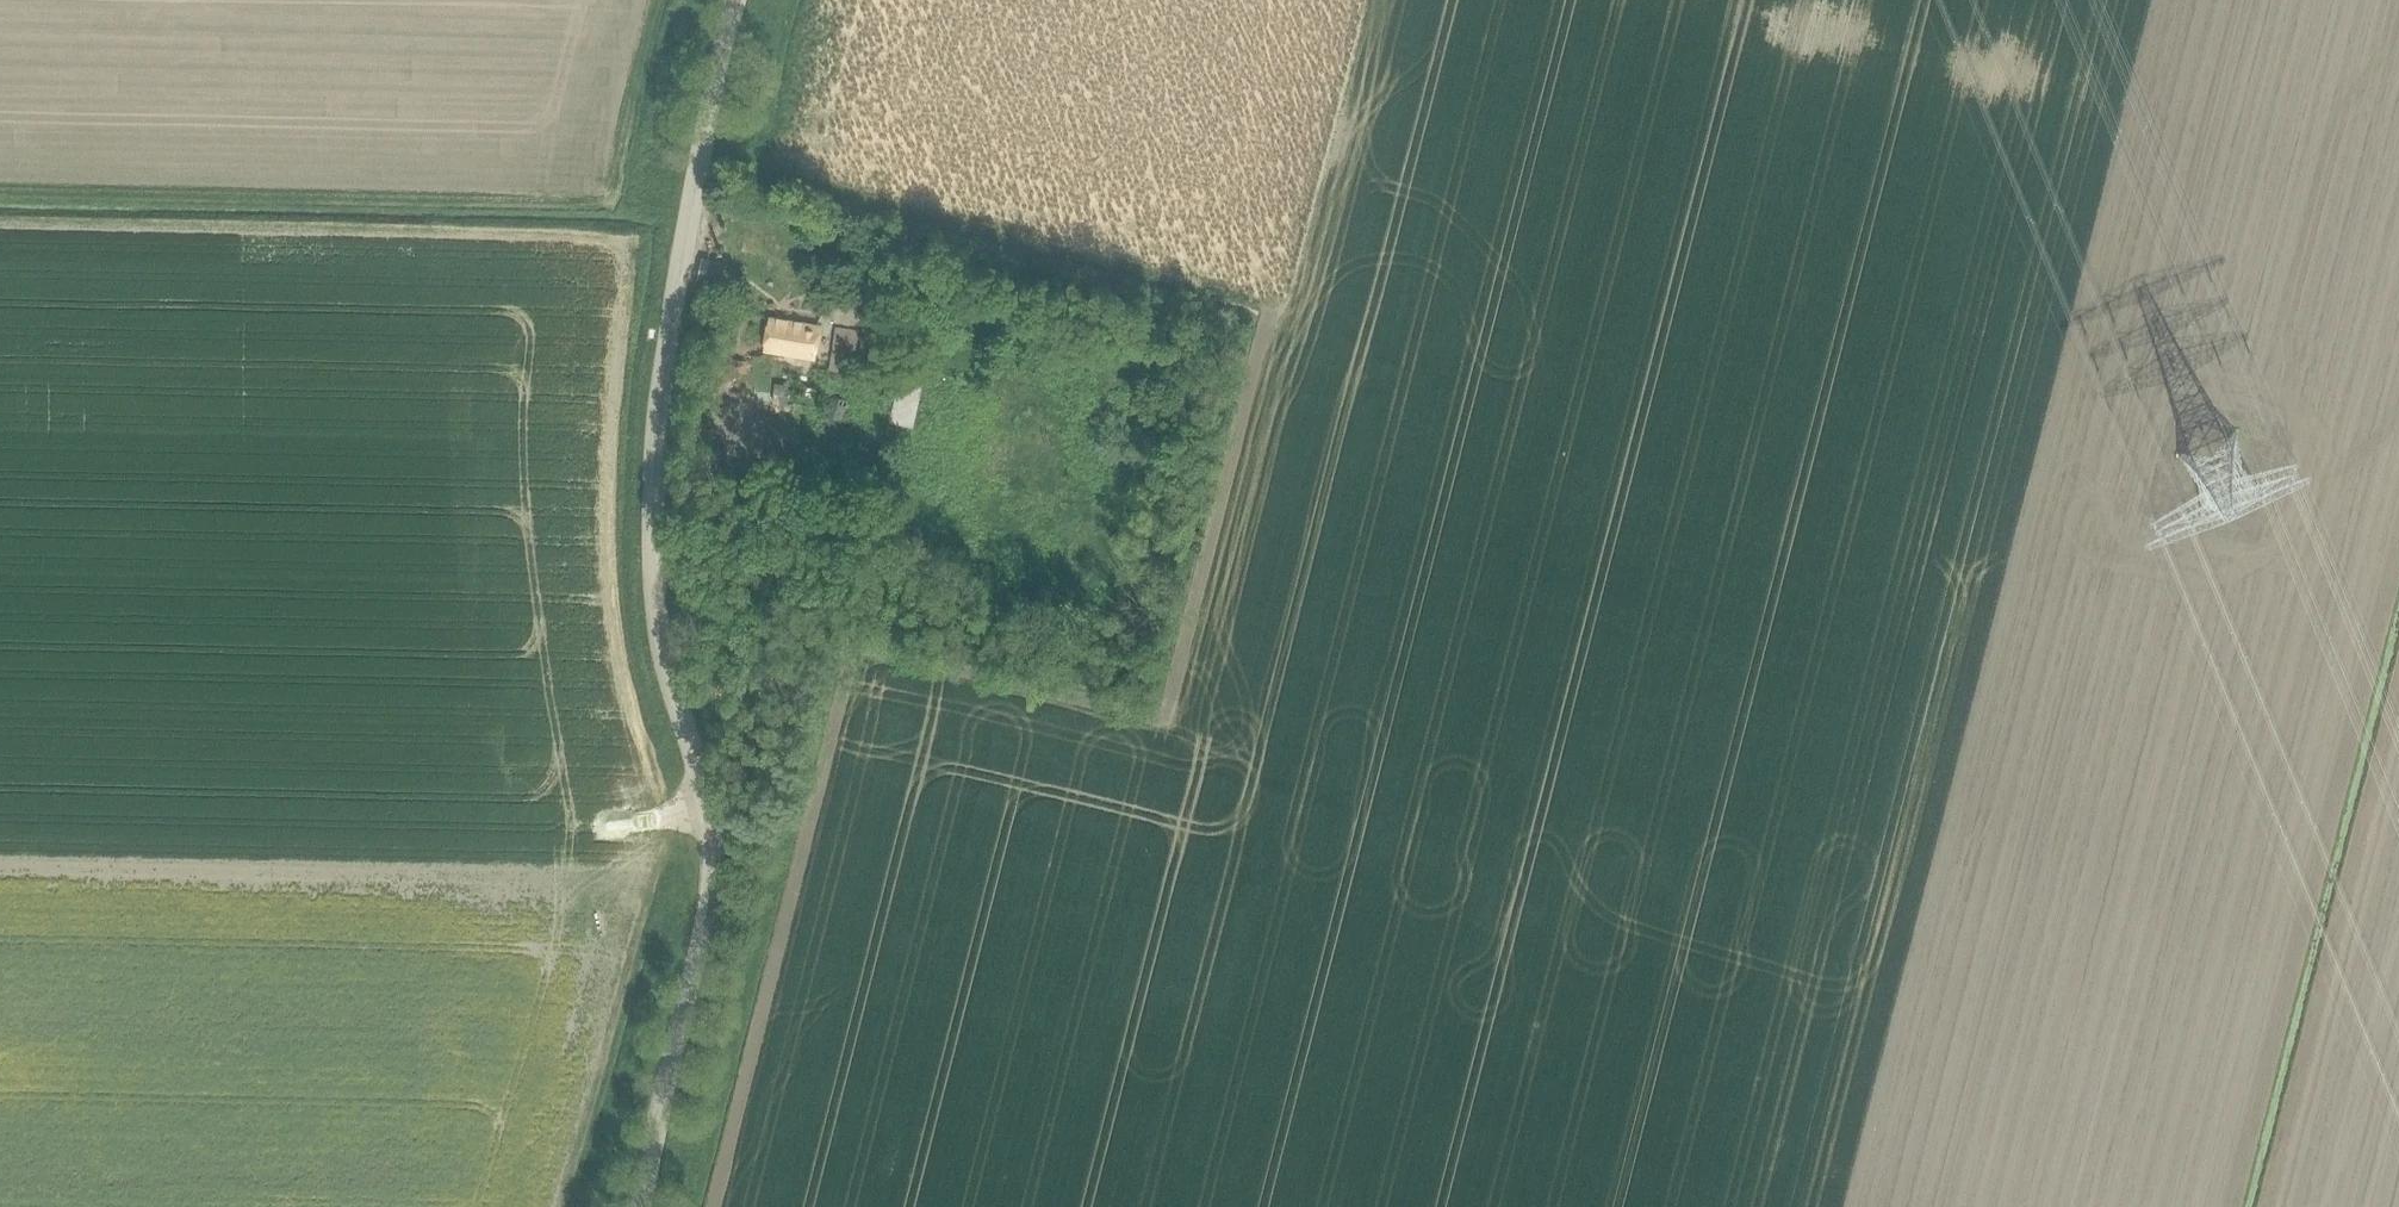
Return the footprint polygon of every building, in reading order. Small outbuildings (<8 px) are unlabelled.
[(860,294),(845,291),(843,303),(831,301),(828,315),(864,323),(867,309),(857,306),(860,294)] [(767,355),(813,363),(818,331),(772,323),(767,355)] [(855,373),(862,326),(843,323),(836,370),(855,373)] [(929,368),(906,362),(893,419),(928,427),(933,406),(921,403),(929,368)] [(775,384),(773,403),(787,403),(788,385),(775,384)] [(852,398),(836,392),(829,410),(845,417),(852,398)]
